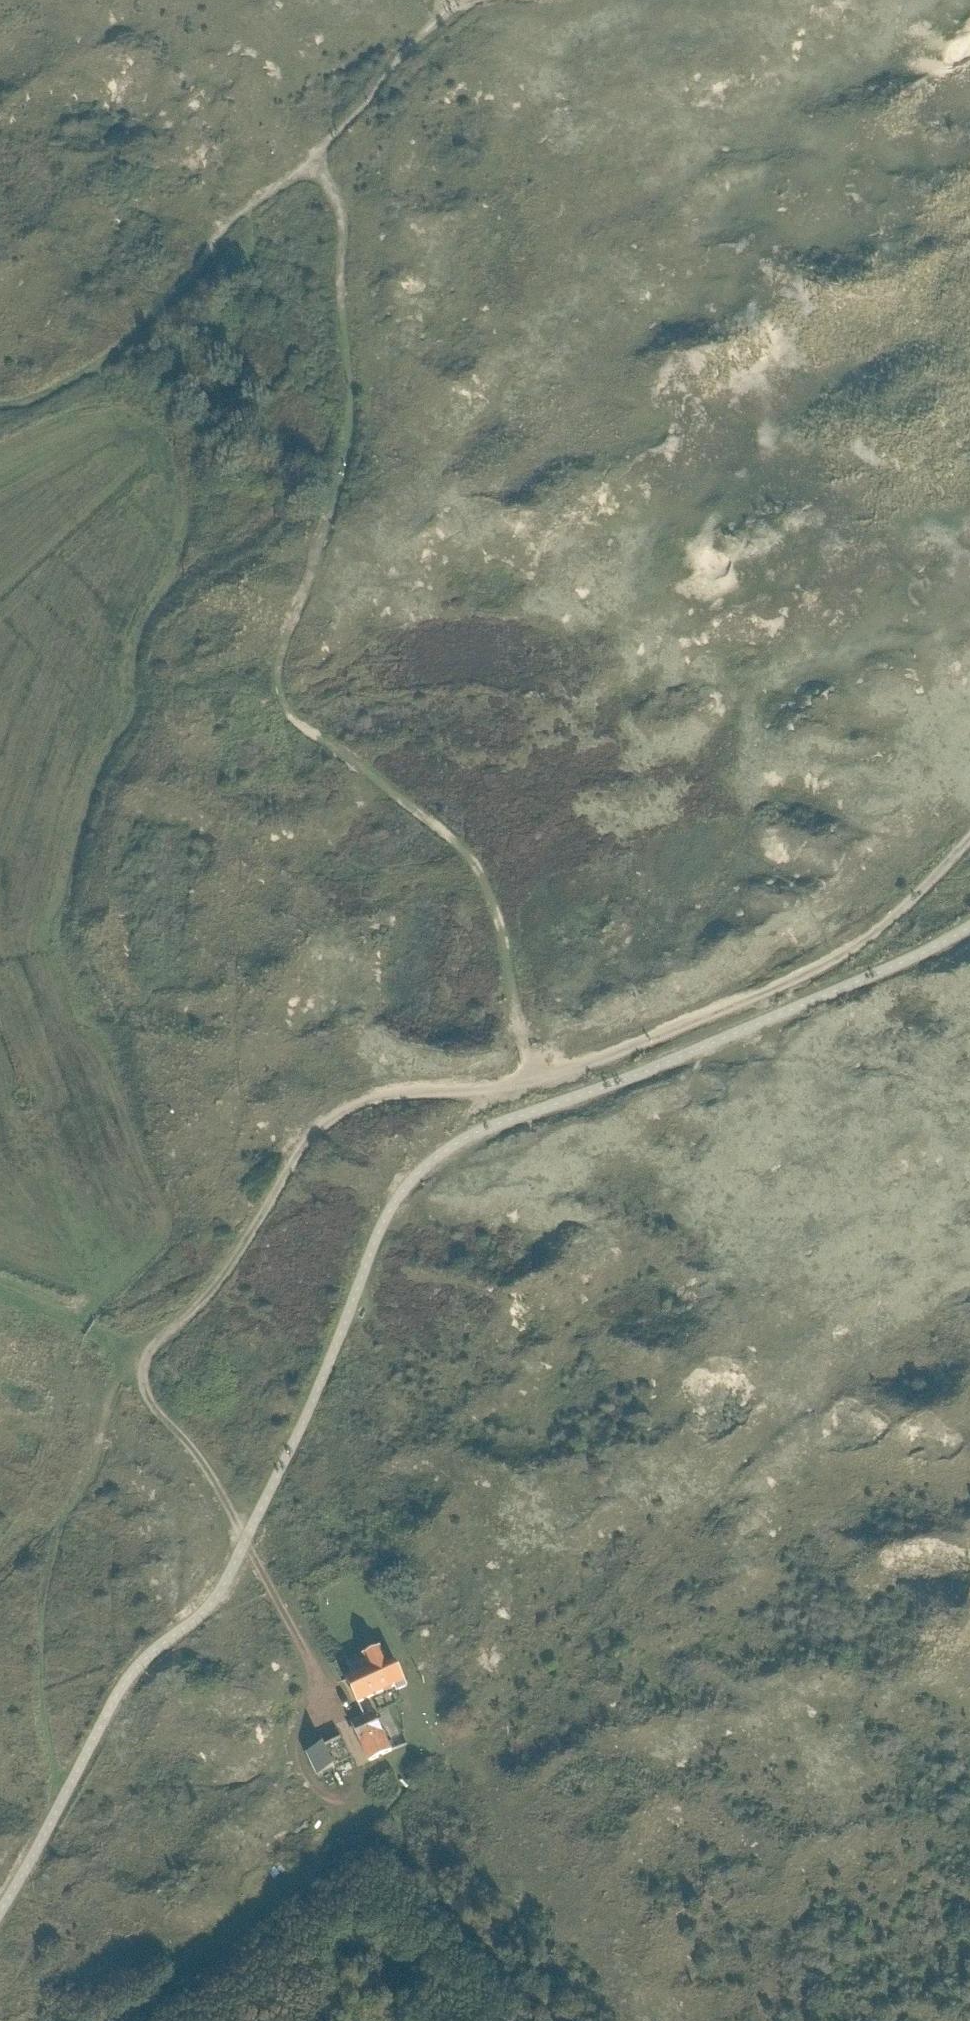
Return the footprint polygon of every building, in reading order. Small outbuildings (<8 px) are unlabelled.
[(368,1668),(346,1678),(358,1704),(395,1686),(397,1691),(407,1686),(396,1662),(390,1665),(381,1647),(362,1655),(368,1668)] [(373,1712),(351,1723),(369,1762),(392,1750),(373,1712)] [(317,1776),(334,1768),(323,1745),(306,1753),(317,1776)]
